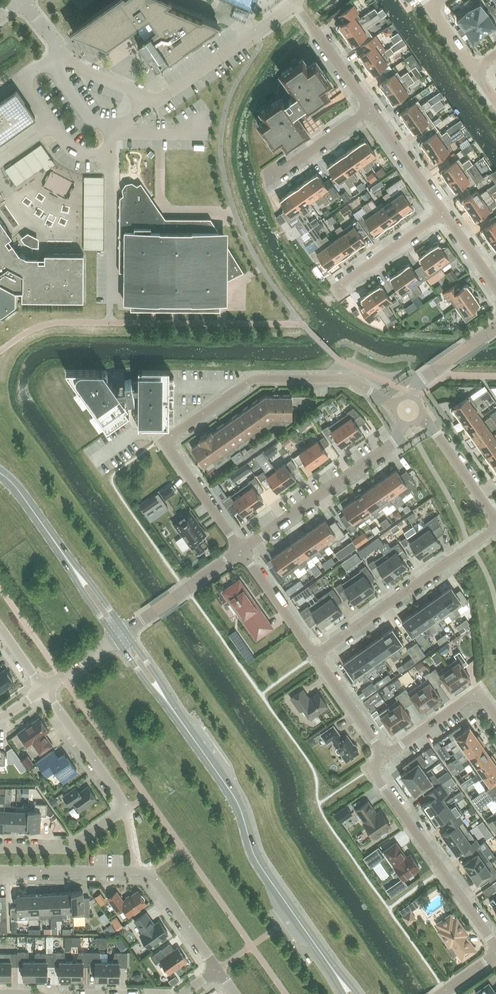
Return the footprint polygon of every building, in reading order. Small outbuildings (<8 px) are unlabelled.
[(82,21),(70,30),(106,45),(126,32),(130,29),(137,40),(155,65),(167,57),(168,59),(220,23),(217,22),(169,2),(171,0),(112,0),(82,21)] [(486,10),(480,1),(468,9),(476,21),(488,13),(486,10)] [(489,9),(486,10),(488,13),(493,9),(491,6),(488,1),(485,3),(489,9)] [(344,36),(378,12),(374,8),(367,13),(367,12),(360,17),(357,13),(358,13),(357,12),(357,13),(353,7),(354,6),(354,5),(338,16),(343,22),(340,25),(340,24),(337,26),(337,28),(339,31),(341,31),(344,36)] [(462,26),(464,30),(476,21),(468,9),(456,18),(462,26)] [(378,12),(344,36),(348,41),(347,43),(349,46),(352,46),(354,45),(354,44),(362,38),(364,41),(372,36),(367,28),(381,17),(378,12)] [(495,25),(495,24),(490,16),(488,13),(476,21),(484,33),(495,25)] [(466,32),(472,41),(484,33),(476,21),(464,30),(466,32)] [(388,26),(382,31),(386,36),(392,32),(388,26)] [(137,40),(130,29),(126,32),(128,35),(133,42),(137,40)] [(383,52),(377,43),(377,42),(373,38),(375,36),(360,46),(360,47),(362,46),(365,50),(358,55),(360,57),(359,60),(361,63),(363,63),(364,63),(365,65),(383,52)] [(397,41),(401,47),(406,43),(402,38),(397,41)] [(383,52),(365,65),(366,67),(366,69),(368,72),(370,73),(372,75),(390,62),(387,57),(394,52),(390,47),(383,52)] [(281,73),(283,76),(282,77),(281,78),(280,78),(280,79),(279,80),(279,81),(278,81),(278,82),(277,83),(277,84),(277,85),(277,86),(276,87),(276,88),(276,89),(276,90),(276,91),(277,92),(277,93),(277,94),(277,95),(278,95),(278,96),(278,97),(279,97),(279,98),(270,104),(271,105),(271,107),(267,109),(265,109),(265,108),(261,111),(266,118),(258,124),(264,132),(265,131),(266,131),(269,135),(269,137),(268,137),(273,145),(281,140),(286,147),(308,132),(297,118),(296,116),(306,109),(307,110),(311,107),(328,95),(322,87),(330,82),(315,61),(308,66),(302,58),(298,61),(299,62),(299,64),(295,67),(293,66),(292,65),(281,73)] [(393,71),(389,64),(382,69),(387,76),(393,71)] [(414,74),(419,71),(415,66),(410,69),(414,74)] [(385,94),(411,76),(407,71),(400,76),(397,71),(379,84),(380,86),(379,89),(381,92),(384,92),(385,94)] [(419,71),(414,74),(417,79),(422,75),(419,71)] [(411,76),(385,94),(387,96),(386,99),(388,101),(391,102),(392,104),(411,91),(407,86),(414,81),(411,76)] [(35,117),(16,91),(0,102),(0,141),(35,117)] [(433,97),(428,100),(432,106),(437,102),(433,97)] [(424,110),(425,110),(432,106),(428,100),(421,105),(418,100),(399,113),(401,115),(400,116),(400,118),(402,121),(404,121),(405,121),(406,123),(424,110)] [(435,125),(425,110),(424,110),(406,123),(407,125),(407,128),(409,131),(411,131),(413,133),(420,128),(423,133),(435,125)] [(445,111),(440,114),(443,119),(448,116),(445,111)] [(446,130),(447,131),(450,135),(459,128),(464,125),(460,120),(451,126),(446,130)] [(460,129),(450,135),(450,136),(449,136),(426,152),(430,157),(429,159),(431,162),(434,163),(436,161),(436,160),(452,149),(449,144),(463,134),(460,129)] [(426,152),(449,136),(450,136),(450,135),(447,131),(441,134),(438,130),(422,141),(422,140),(419,142),(419,144),(421,147),(423,148),(426,152)] [(360,142),(355,146),(369,166),(370,166),(374,163),(371,158),(376,155),(366,141),(367,141),(365,138),(363,138),(360,140),(360,142)] [(473,149),(470,144),(462,149),(465,154),(473,149)] [(355,146),(346,152),(357,168),(361,165),(366,172),(371,168),(370,166),(369,166),(355,146)] [(346,152),(336,159),(352,181),(357,178),(352,171),(357,168),(346,152)] [(465,168),(466,169),(473,164),(469,158),(462,163),(459,159),(440,172),(442,174),(441,176),(443,179),(446,179),(447,181),(465,168)] [(352,181),(336,159),(327,166),(340,184),(344,181),(349,188),(355,184),(352,181)] [(382,167),(375,172),(378,177),(385,172),(382,167)] [(476,183),(466,169),(465,168),(447,181),(448,183),(448,186),(450,189),(452,189),(454,191),(464,184),(467,189),(476,183)] [(396,171),(390,176),(393,181),(400,176),(396,171)] [(377,178),(372,172),(366,177),(370,183),(377,178)] [(323,202),(325,205),(330,201),(325,194),(330,191),(331,192),(336,189),(328,179),(323,182),(317,173),(307,179),(323,202)] [(388,192),(391,196),(390,196),(403,215),(408,211),(411,212),(413,210),(414,207),(412,205),(411,205),(408,201),(413,197),(405,186),(407,185),(402,178),(386,189),(388,192)] [(307,179),(298,186),(309,202),(313,199),(318,205),(323,202),(307,179)] [(374,192),(378,189),(383,186),(380,181),(371,188),(374,192)] [(356,186),(360,192),(365,188),(361,182),(356,186)] [(220,303),(226,303),(226,280),(243,272),(226,244),(226,241),(224,241),(210,219),(165,218),(154,203),(140,183),(119,197),(119,272),(124,272),(124,302),(130,302),(130,310),(151,310),(155,310),(172,310),(178,310),(194,311),(199,311),(220,311),(220,303)] [(298,186),(289,193),(304,215),(305,215),(309,212),(304,205),(309,202),(298,186)] [(371,196),(367,190),(367,191),(361,195),(365,201),(371,196)] [(467,210),(490,195),(486,190),(479,194),(476,190),(461,201),(462,203),(461,205),(463,208),(466,208),(467,210)] [(339,195),(345,202),(348,200),(350,198),(345,191),(339,195)] [(390,196),(391,196),(388,192),(383,196),(387,202),(383,205),(383,206),(394,221),(403,215),(390,196)] [(304,215),(289,193),(279,199),(286,209),(281,213),(287,221),(297,215),(308,230),(313,227),(310,222),(305,215),(304,215)] [(493,200),(490,195),(467,210),(469,212),(468,215),(470,218),(473,218),(474,220),(490,209),(487,205),(493,200)] [(372,199),(367,202),(385,228),(394,221),(383,206),(383,205),(381,202),(377,206),(372,199)] [(82,202),(82,219),(100,220),(101,202),(82,202)] [(385,228),(367,202),(362,206),(367,213),(362,216),(368,225),(375,234),(385,228)] [(340,210),(344,215),(351,210),(347,205),(340,210)] [(336,221),(332,215),(331,216),(326,219),(330,224),(336,221)] [(495,234),(495,215),(489,219),(492,223),(481,230),(483,232),(482,234),(484,237),(487,238),(488,240),(495,234)] [(364,228),(368,225),(362,216),(357,219),(364,228)] [(313,227),(319,223),(316,218),(310,222),(313,227)] [(357,219),(343,229),(343,230),(356,248),(365,241),(360,235),(365,231),(367,234),(368,234),(364,228),(357,219)] [(83,254),(44,253),(44,261),(38,261),(38,257),(26,257),(23,253),(19,253),(12,243),(9,245),(5,240),(11,236),(0,220),(0,316),(1,317),(15,307),(15,294),(22,294),(22,299),(83,300),(83,254)] [(313,227),(316,231),(323,226),(320,222),(319,223),(313,227)] [(343,230),(343,229),(340,226),(335,229),(340,236),(335,239),(346,255),(356,248),(343,230)] [(316,231),(313,227),(308,230),(319,246),(309,253),(315,262),(320,258),(327,268),(337,261),(321,239),(322,239),(316,231)] [(488,240),(489,242),(489,244),(491,247),(493,247),(495,249),(495,248),(495,234),(488,240)] [(326,235),(322,239),(321,239),(337,261),(346,255),(335,239),(331,242),(326,235)] [(428,250),(441,268),(456,258),(448,246),(442,250),(439,245),(440,245),(438,242),(436,242),(433,244),(433,246),(428,250)] [(420,270),(426,279),(441,269),(441,268),(428,250),(426,251),(423,250),(421,252),(420,255),(418,256),(425,266),(420,270)] [(401,269),(399,270),(417,296),(422,292),(417,285),(422,282),(409,263),(407,265),(404,264),(401,266),(401,269)] [(417,296),(399,270),(397,272),(394,271),(392,273),(391,276),(389,277),(402,295),(407,292),(412,299),(417,296)] [(458,279),(453,272),(447,277),(451,283),(458,279)] [(455,307),(473,294),(472,291),(473,289),(471,286),(468,286),(467,284),(460,289),(457,284),(458,283),(458,282),(443,293),(443,294),(445,292),(448,297),(448,298),(449,297),(455,307)] [(372,289),(370,291),(388,316),(393,313),(388,306),(393,302),(379,284),(377,285),(375,285),(372,287),(372,289)] [(443,290),(439,285),(434,289),(438,294),(443,290)] [(389,318),(388,316),(370,291),(368,292),(365,291),(362,294),(362,296),(360,298),(364,303),(358,307),(361,311),(369,322),(368,320),(373,316),(374,316),(376,314),(379,315),(386,324),(392,321),(389,318)] [(425,294),(419,298),(423,303),(429,299),(425,294)] [(432,298),(436,303),(441,299),(437,294),(432,298)] [(473,294),(455,307),(465,321),(477,313),(473,308),(480,303),(479,301),(479,299),(477,296),(475,296),(473,294)] [(412,299),(418,307),(423,304),(417,296),(412,299)] [(393,315),(389,318),(392,321),(394,324),(398,321),(393,315)] [(451,330),(454,334),(460,330),(457,325),(451,330)] [(98,370),(75,370),(68,374),(106,429),(128,413),(98,370)] [(142,370),(142,371),(142,380),(131,382),(131,380),(124,381),(128,399),(134,398),(134,394),(142,394),(141,427),(168,427),(169,421),(173,421),(173,377),(169,377),(169,370),(142,370)] [(455,413),(458,418),(483,400),(486,398),(491,395),(484,385),(454,407),(453,406),(451,408),(450,410),(452,413),(455,413)] [(495,400),(491,395),(486,398),(490,403),(495,400)] [(292,418),(292,396),(265,396),(212,433),(211,432),(198,440),(200,442),(191,448),(204,466),(228,449),(238,463),(277,435),(274,431),(247,450),(245,447),(241,450),(236,443),(272,418),(285,418),(285,421),(291,421),(291,422),(292,422),(292,418)] [(483,400),(458,418),(465,427),(480,416),(480,417),(483,415),(480,410),(487,405),(483,400)] [(332,401),(327,405),(333,413),(338,409),(332,401)] [(354,409),(338,420),(351,438),(354,436),(356,438),(362,433),(357,426),(364,421),(364,422),(366,421),(354,409)] [(480,416),(465,427),(471,437),(494,421),(490,416),(483,421),(480,417),(480,416)] [(351,438),(338,420),(323,430),(331,442),(332,442),(330,440),(335,437),(341,445),(351,438)] [(494,421),(471,437),(478,446),(493,435),(490,431),(495,427),(495,424),(494,421)] [(303,423),(297,427),(300,432),(306,428),(303,423)] [(478,446),(484,455),(495,447),(495,433),(493,435),(478,446)] [(286,434),(279,439),(284,446),(291,440),(286,434)] [(317,441),(308,447),(318,461),(327,455),(321,447),(327,443),(328,444),(329,444),(324,437),(318,442),(317,441)] [(273,445),(263,451),(268,458),(278,452),(273,445)] [(318,461),(308,447),(299,453),(300,454),(294,459),(298,465),(299,465),(298,463),(303,459),(309,468),(318,461)] [(484,455),(491,464),(495,461),(495,447),(484,455)] [(249,468),(251,470),(258,465),(253,458),(246,463),(249,468)] [(285,464),(276,470),(275,470),(286,484),(289,482),(290,484),(296,480),(289,470),(294,466),(295,467),(296,467),(291,461),(285,465),(285,464)] [(275,470),(276,470),(273,466),(257,476),(266,488),(265,486),(271,482),(277,491),(286,484),(275,470)] [(409,490),(409,489),(416,484),(406,471),(407,472),(401,477),(396,470),(387,477),(400,495),(401,496),(409,490)] [(387,477),(378,483),(393,504),(397,501),(395,499),(400,495),(387,477)] [(240,489),(253,507),(263,501),(257,492),(262,489),(263,490),(255,478),(240,489)] [(378,483),(369,489),(379,504),(380,503),(383,508),(387,505),(389,507),(393,504),(378,483)] [(165,498),(175,491),(171,485),(160,492),(165,498)] [(231,495),(222,501),(231,515),(233,514),(232,514),(239,509),(244,516),(251,511),(250,510),(253,507),(240,489),(231,495)] [(369,489),(361,495),(360,495),(375,516),(379,513),(378,511),(383,508),(380,503),(379,504),(369,489)] [(356,499),(352,502),(365,520),(369,517),(371,519),(375,516),(360,495),(361,495),(360,493),(354,497),(356,499)] [(365,520),(352,502),(343,508),(347,514),(341,519),(340,517),(339,517),(349,531),(365,520)] [(139,506),(146,517),(151,513),(143,503),(139,506)] [(178,519),(173,522),(183,536),(176,541),(182,551),(190,545),(196,554),(207,546),(201,538),(206,535),(200,526),(199,527),(196,522),(197,522),(189,511),(184,515),(185,516),(179,520),(178,519)] [(398,511),(392,514),(396,520),(401,516),(398,511)] [(415,521),(416,517),(413,512),(406,517),(411,523),(415,521)] [(416,531),(429,550),(433,547),(434,549),(440,544),(435,537),(442,532),(443,533),(444,532),(436,517),(425,525),(422,520),(412,526),(416,531)] [(386,518),(379,523),(383,528),(390,524),(386,518)] [(316,527),(329,545),(345,534),(335,521),(334,521),(335,522),(329,527),(325,520),(316,527)] [(377,524),(371,529),(375,534),(381,530),(377,524)] [(411,555),(416,551),(421,558),(427,554),(426,552),(429,550),(416,531),(412,526),(404,532),(407,537),(401,542),(411,555)] [(316,527),(307,533),(322,554),(326,551),(324,549),(329,545),(316,527)] [(393,534),(389,529),(386,531),(383,533),(387,538),(393,534)] [(307,533),(298,539),(308,554),(310,557),(311,558),(316,554),(318,557),(322,554),(307,533)] [(352,540),(357,547),(361,544),(356,537),(352,540)] [(308,554),(298,539),(289,545),(304,566),(308,563),(306,560),(310,557),(308,554)] [(352,541),(347,544),(351,551),(356,547),(352,541)] [(384,554),(397,573),(400,570),(401,572),(408,567),(400,557),(405,554),(406,556),(407,555),(399,543),(384,554)] [(304,566),(289,545),(280,552),(291,566),(294,570),(298,567),(300,569),(304,566)] [(335,553),(339,559),(344,556),(339,550),(335,553)] [(291,566),(280,552),(271,558),(276,564),(270,569),(269,567),(268,567),(278,581),(294,570),(291,566)] [(356,552),(350,556),(355,564),(361,560),(356,552)] [(397,573),(384,554),(368,565),(377,576),(376,574),(381,571),(387,580),(397,573)] [(330,566),(335,562),(331,557),(326,560),(330,566)] [(325,569),(330,566),(326,560),(321,564),(325,569)] [(363,575),(354,581),(364,596),(374,589),(368,580),(372,577),(374,578),(366,566),(360,571),(363,575)] [(313,570),(312,571),(315,576),(321,572),(318,568),(313,571),(313,570)] [(354,581),(351,577),(336,588),(344,599),(343,597),(348,594),(354,603),(364,596),(354,581)] [(300,580),(285,590),(288,595),(303,585),(300,580)] [(257,636),(260,634),(260,635),(267,630),(266,629),(268,628),(264,622),(266,621),(252,600),(253,599),(246,590),(244,591),(240,585),(237,586),(236,584),(228,590),(229,592),(227,594),(232,600),(230,602),(240,617),(241,616),(252,631),(253,630),(257,636)] [(451,587),(441,594),(456,616),(461,613),(457,608),(462,605),(463,606),(469,602),(462,592),(457,596),(451,587)] [(318,600),(331,619),(335,616),(336,618),(342,613),(335,603),(340,600),(341,602),(341,601),(333,589),(318,600)] [(456,616),(441,594),(431,601),(443,618),(449,614),(452,619),(456,616)] [(331,619),(318,600),(300,613),(310,626),(311,626),(310,625),(317,620),(322,627),(329,623),(328,621),(331,619)] [(443,618),(431,601),(421,608),(437,630),(441,627),(438,622),(443,618)] [(437,630),(421,608),(412,614),(422,629),(424,632),(429,628),(433,633),(437,630)] [(422,629),(412,614),(402,622),(412,636),(422,629)] [(461,623),(464,627),(469,623),(466,619),(461,623)] [(464,627),(461,623),(456,626),(461,633),(466,630),(464,627)] [(382,636),(397,658),(402,655),(398,650),(404,646),(392,628),(382,636)] [(447,633),(441,636),(445,641),(450,637),(447,633)] [(397,658),(382,636),(372,642),(384,660),(385,660),(390,656),(393,661),(397,658)] [(445,641),(441,636),(436,640),(439,644),(445,641)] [(236,645),(239,650),(245,646),(242,641),(236,645)] [(384,660),(372,642),(362,649),(376,668),(385,661),(385,660),(384,660)] [(411,646),(420,658),(425,655),(416,642),(411,646)] [(450,648),(446,643),(439,648),(442,653),(450,648)] [(420,658),(411,646),(406,649),(415,662),(420,658)] [(376,668),(362,649),(353,656),(366,675),(366,674),(376,668)] [(456,658),(447,665),(461,685),(467,681),(466,679),(470,677),(463,667),(468,664),(459,651),(454,655),(456,658)] [(430,656),(436,664),(442,660),(436,652),(430,656)] [(366,675),(353,656),(343,663),(349,672),(344,675),(351,685),(356,681),(356,680),(361,676),(364,681),(369,678),(366,674),(366,675)] [(426,668),(421,661),(414,666),(419,673),(426,668)] [(400,672),(405,669),(402,664),(397,668),(400,672)] [(435,668),(430,672),(438,684),(443,681),(450,690),(454,688),(455,689),(461,685),(447,665),(438,672),(435,668)] [(13,681),(5,669),(0,673),(0,690),(13,681)] [(438,684),(430,672),(424,676),(427,679),(418,686),(432,706),(437,702),(436,700),(440,697),(434,688),(438,684)] [(388,674),(383,678),(386,682),(391,679),(388,674)] [(386,682),(383,678),(377,681),(381,686),(386,682)] [(398,680),(393,683),(397,688),(401,685),(398,680)] [(432,706),(418,686),(408,692),(406,689),(400,693),(409,705),(414,702),(421,711),(425,708),(426,710),(432,706)] [(317,693),(308,700),(307,698),(308,698),(302,689),(291,697),(300,710),(303,708),(311,718),(327,707),(317,693)] [(363,691),(358,695),(361,700),(366,696),(363,691)] [(370,712),(375,708),(373,704),(382,698),(378,692),(363,702),(370,712)] [(397,700),(388,707),(402,727),(408,722),(407,721),(411,718),(404,708),(409,705),(400,693),(395,696),(397,700)] [(464,712),(472,707),(469,703),(461,709),(464,712)] [(402,727),(388,707),(379,713),(376,710),(371,713),(380,726),(384,722),(391,732),(395,729),(396,731),(402,727)] [(48,731),(39,718),(18,732),(27,746),(32,742),(40,754),(52,745),(47,738),(45,739),(43,735),(48,731)] [(333,726),(321,734),(327,742),(332,738),(335,743),(335,744),(337,746),(336,747),(336,748),(335,749),(336,749),(336,750),(336,751),(337,751),(337,752),(338,753),(339,753),(340,753),(341,752),(346,760),(358,752),(357,751),(358,750),(358,749),(358,748),(358,747),(357,746),(356,745),(355,744),(354,744),(353,744),(352,744),(346,736),(341,739),(338,734),(333,726)] [(477,737),(476,736),(470,727),(461,733),(458,728),(448,735),(452,740),(453,740),(456,745),(451,748),(455,753),(459,749),(477,737)] [(16,730),(8,734),(15,745),(22,741),(16,730)] [(459,749),(463,754),(458,758),(461,762),(483,746),(481,743),(483,742),(478,735),(476,736),(477,737),(459,749)] [(311,746),(317,743),(313,737),(307,741),(311,746)] [(441,747),(438,742),(433,745),(436,750),(441,747)] [(483,746),(461,762),(464,766),(469,763),(473,768),(490,756),(483,746)] [(26,768),(21,760),(11,747),(7,750),(7,763),(14,763),(21,772),(26,768)] [(430,747),(426,750),(429,755),(434,752),(430,747)] [(77,772),(67,757),(64,759),(62,755),(57,758),(51,751),(36,762),(47,777),(55,771),(63,782),(77,772)] [(408,785),(425,773),(421,768),(427,764),(420,754),(402,767),(403,767),(408,763),(411,768),(401,775),(402,777),(402,779),(403,781),(404,783),(407,784),(408,785)] [(473,768),(477,774),(472,777),(475,782),(479,779),(478,779),(495,766),(495,764),(494,762),(495,761),(495,760),(492,755),(490,756),(473,768)] [(33,763),(27,756),(21,760),(26,768),(33,763)] [(450,770),(455,767),(451,761),(447,764),(450,770)] [(461,762),(455,767),(456,769),(457,768),(459,770),(464,766),(461,762)] [(479,779),(485,789),(471,799),(474,804),(495,789),(495,766),(478,779),(479,779)] [(458,772),(455,767),(450,770),(454,775),(458,772)] [(439,778),(442,782),(450,776),(447,772),(439,778)] [(425,773),(408,785),(408,786),(408,789),(409,791),(411,792),(414,793),(415,795),(425,787),(429,792),(423,796),(441,783),(434,774),(428,778),(425,773)] [(441,783),(423,796),(425,795),(428,800),(421,805),(423,807),(422,809),(424,812),(427,812),(428,814),(446,802),(442,797),(448,793),(447,792),(451,790),(449,788),(456,783),(451,776),(441,783)] [(465,781),(460,784),(464,789),(468,786),(465,781)] [(96,799),(87,787),(77,794),(73,789),(63,796),(69,806),(74,803),(80,811),(96,799)] [(474,804),(478,809),(494,798),(495,801),(495,789),(474,804)] [(457,794),(460,799),(465,796),(461,791),(457,794)] [(457,794),(446,802),(428,814),(430,817),(429,819),(431,822),(434,822),(435,824),(442,819),(445,824),(443,825),(444,826),(448,823),(458,816),(462,813),(455,803),(460,799),(457,794)] [(53,807),(58,803),(54,798),(49,802),(53,807)] [(467,813),(474,807),(470,800),(462,806),(467,813)] [(368,801),(356,810),(364,822),(363,823),(374,837),(390,826),(380,811),(376,814),(373,811),(374,810),(368,801)] [(4,802),(3,827),(15,828),(16,806),(10,805),(10,803),(4,802)] [(16,806),(15,828),(27,828),(28,810),(28,804),(22,803),(22,806),(16,806)] [(27,828),(27,829),(39,829),(40,815),(46,816),(46,814),(47,804),(35,803),(34,811),(28,810),(27,828)] [(51,822),(56,818),(53,813),(47,804),(46,814),(49,816),(48,817),(51,822)] [(340,822),(351,814),(346,806),(335,815),(340,822)] [(448,823),(451,828),(442,834),(443,834),(441,836),(445,841),(447,840),(449,844),(468,830),(458,816),(448,823)] [(476,825),(486,839),(492,835),(482,821),(476,825)] [(468,830),(449,844),(456,854),(465,847),(469,852),(479,845),(468,830)] [(406,857),(396,843),(384,851),(394,865),(394,866),(403,879),(419,867),(410,854),(406,857)] [(479,845),(469,852),(472,857),(463,863),(470,873),(489,860),(479,845)] [(363,857),(369,866),(376,861),(370,852),(363,857)] [(489,860),(470,873),(477,883),(486,877),(489,882),(495,877),(495,870),(489,860)] [(403,878),(386,890),(391,897),(407,885),(403,878)] [(492,883),(482,890),(486,896),(495,890),(495,889),(492,883)] [(83,891),(71,892),(73,916),(90,915),(89,897),(83,898),(83,891)] [(146,903),(138,891),(123,902),(116,892),(107,898),(118,912),(123,908),(128,915),(146,903)] [(71,892),(60,893),(62,917),(73,916),(71,892)] [(107,900),(101,892),(94,896),(100,905),(107,900)] [(60,893),(49,894),(51,917),(51,928),(56,927),(57,927),(56,920),(62,919),(62,917),(60,893)] [(38,894),(27,895),(29,918),(33,918),(33,926),(40,925),(40,918),(38,894)] [(49,894),(38,894),(40,918),(50,917),(51,917),(49,894)] [(17,907),(10,907),(11,919),(29,918),(27,895),(16,895),(17,907)] [(399,911),(403,916),(418,906),(414,900),(399,911)] [(110,919),(104,911),(98,915),(104,923),(110,919)] [(410,912),(405,915),(403,916),(408,923),(415,918),(410,912)] [(145,913),(134,921),(143,933),(140,935),(148,947),(168,934),(159,921),(154,925),(145,913)] [(124,924),(117,915),(110,920),(117,929),(124,924)] [(450,916),(438,924),(442,929),(439,931),(449,945),(452,943),(455,947),(456,946),(458,949),(457,950),(462,958),(474,950),(466,939),(465,939),(463,935),(466,933),(464,930),(464,928),(463,926),(462,924),(460,923),(458,922),(456,919),(453,921),(450,916)] [(107,936),(116,930),(111,924),(103,930),(106,934),(107,936)] [(126,931),(123,927),(117,931),(120,935),(126,931)] [(80,937),(71,937),(71,943),(71,946),(80,946),(80,937)] [(165,956),(161,950),(151,957),(156,964),(160,960),(169,973),(187,961),(177,948),(165,956)] [(17,951),(17,953),(17,965),(23,965),(23,975),(22,977),(23,979),(24,980),(27,981),(29,980),(30,979),(35,979),(35,961),(29,961),(28,951),(17,951)] [(53,951),(53,953),(53,966),(59,966),(59,975),(59,977),(59,979),(61,981),(63,981),(65,981),(66,979),(71,979),(71,961),(65,961),(63,951),(53,951)] [(71,961),(71,979),(76,979),(77,981),(79,981),(81,981),(83,979),(83,977),(83,975),(83,966),(89,966),(89,952),(79,952),(77,961),(71,961)] [(89,952),(89,966),(95,966),(95,975),(95,977),(95,979),(97,981),(99,982),(101,981),(102,980),(107,980),(107,961),(101,961),(100,952),(89,952)] [(107,961),(107,980),(112,980),(113,981),(115,982),(117,981),(119,980),(119,977),(119,975),(119,966),(127,966),(127,952),(115,952),(113,961),(107,961)] [(4,979),(5,980),(7,981),(9,980),(11,979),(11,977),(11,974),(11,965),(17,965),(17,953),(0,953),(0,979),(4,979)] [(35,953),(35,961),(35,979),(40,979),(41,981),(43,981),(45,981),(47,979),(47,977),(47,975),(47,966),(53,966),(53,953),(35,953)] [(168,981),(172,986),(178,981),(175,976),(168,981)] [(495,992),(488,983),(476,992),(478,993),(495,993),(495,991),(495,992)]
